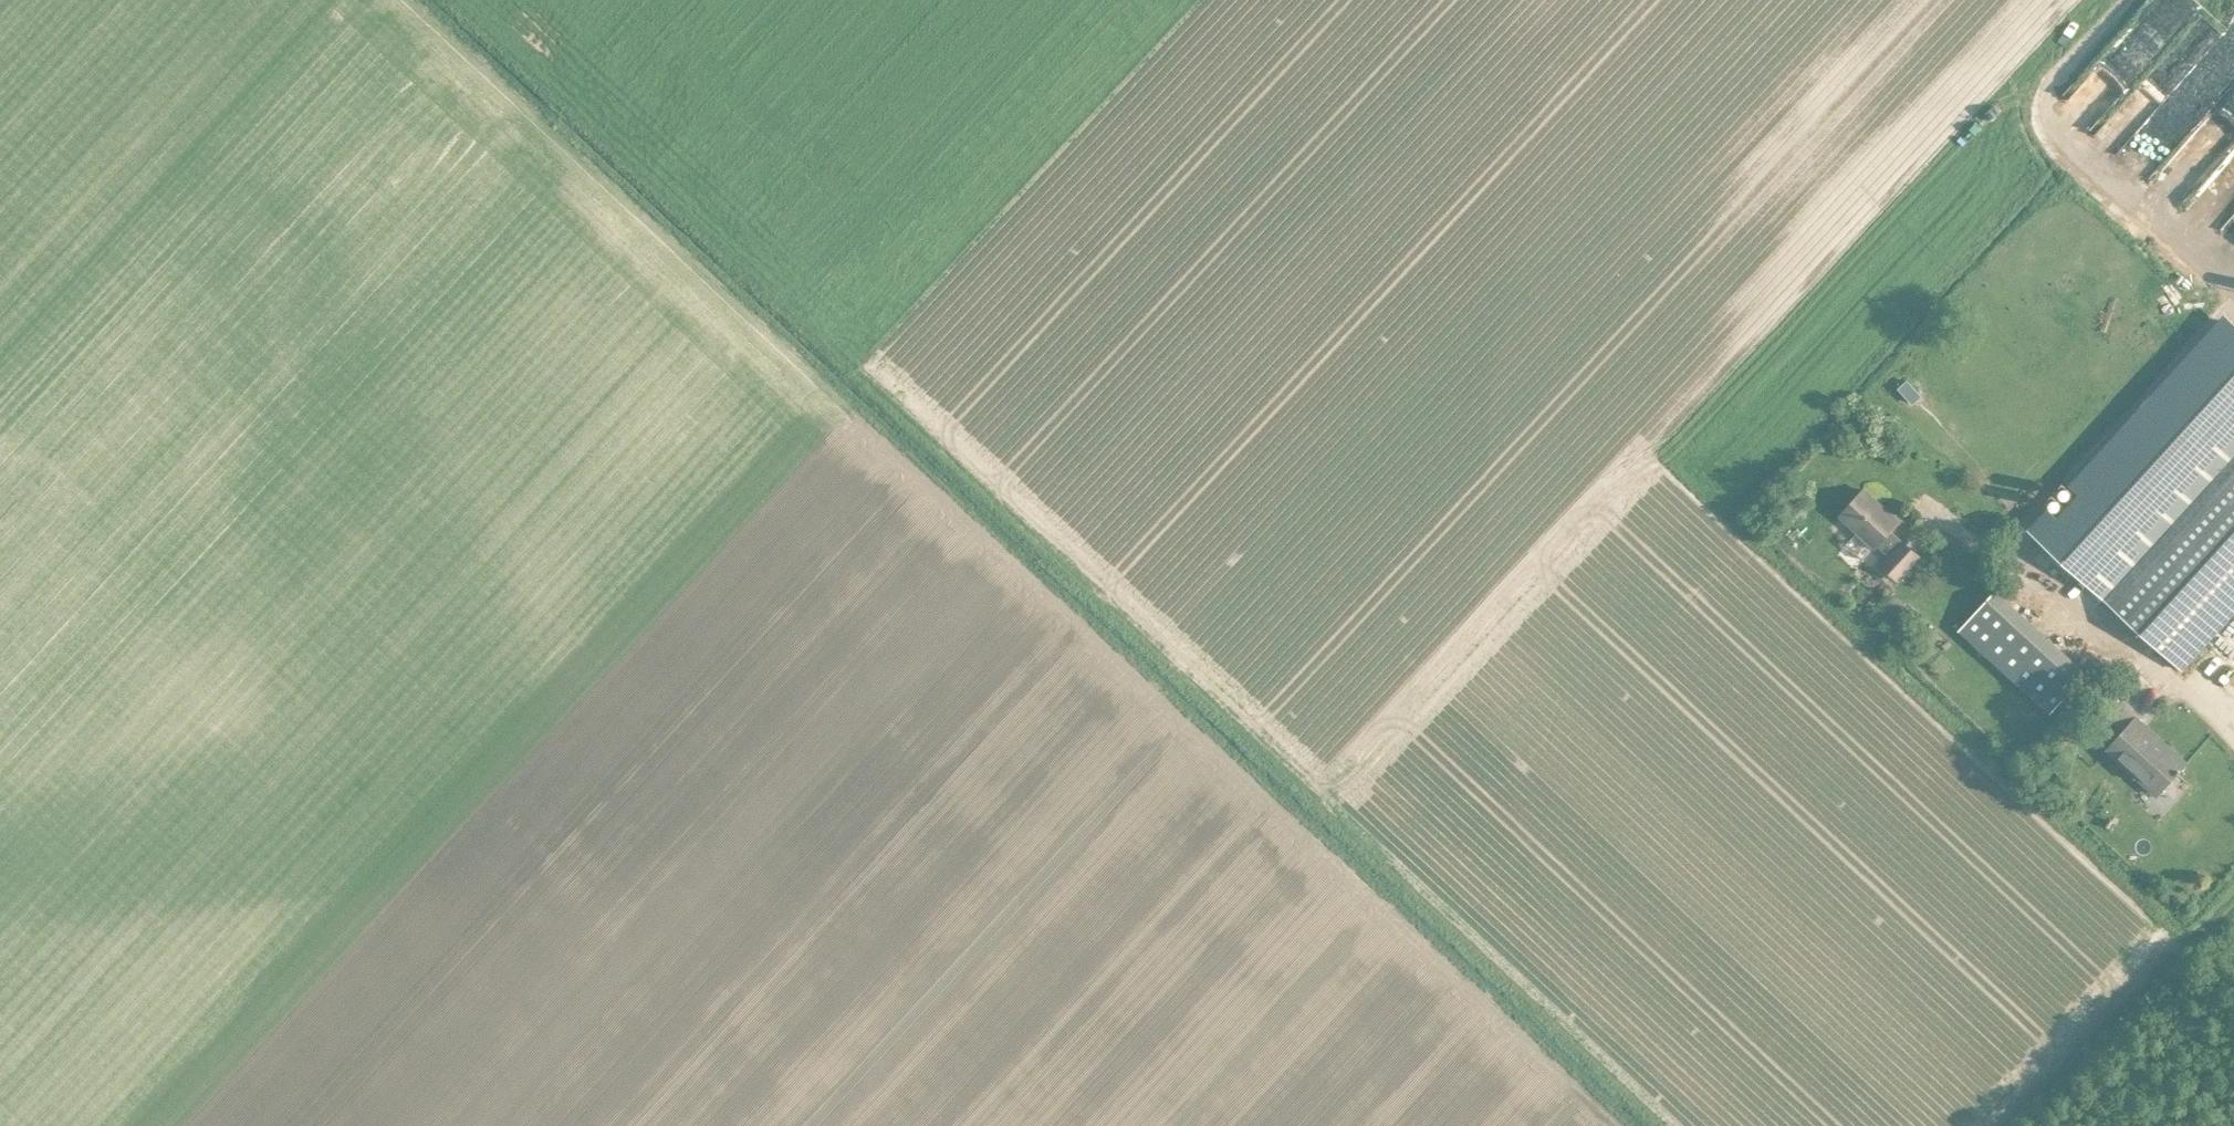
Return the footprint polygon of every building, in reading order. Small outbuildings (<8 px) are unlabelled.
[(2205,78),(2211,64),(2198,58),(2192,72),(2205,78)] [(2115,69),(2068,121),(2092,144),(2140,92),(2115,69)] [(2032,536),(2092,592),(2174,666),(2233,600),(2233,326),(2228,321),(2073,491),(2051,515),(2032,536)] [(1833,512),(1869,545),(1870,543),(1882,554),(1874,562),(1891,577),(1912,554),(1884,528),(1892,519),(1857,487),(1833,512)] [(1952,626),(2044,710),(2080,671),(1988,587),(1952,626)] [(2101,747),(2151,792),(2179,760),(2129,715),(2101,747)]
